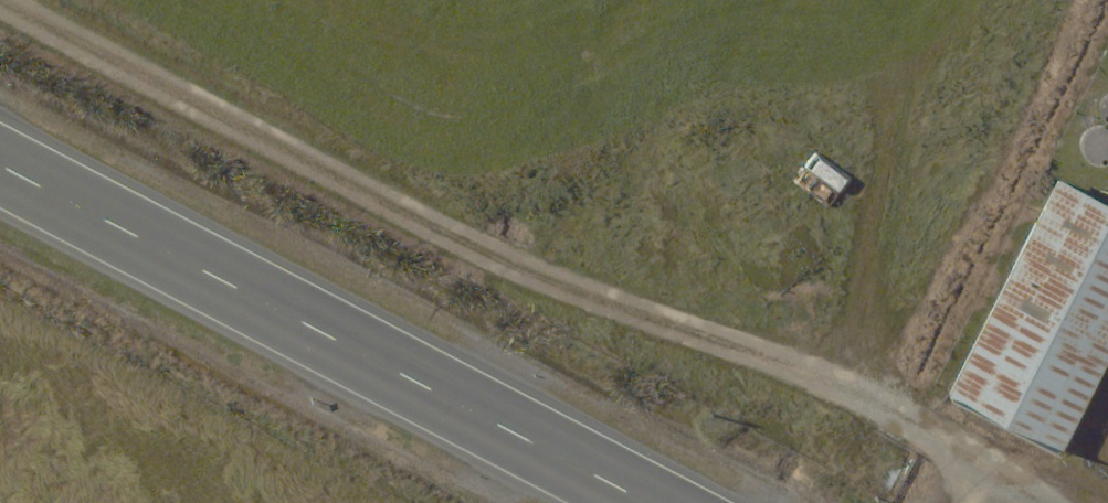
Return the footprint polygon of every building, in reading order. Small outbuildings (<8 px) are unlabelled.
[(1000,171),(885,388),(997,446),(1107,236),(1107,228),(1000,171)]
